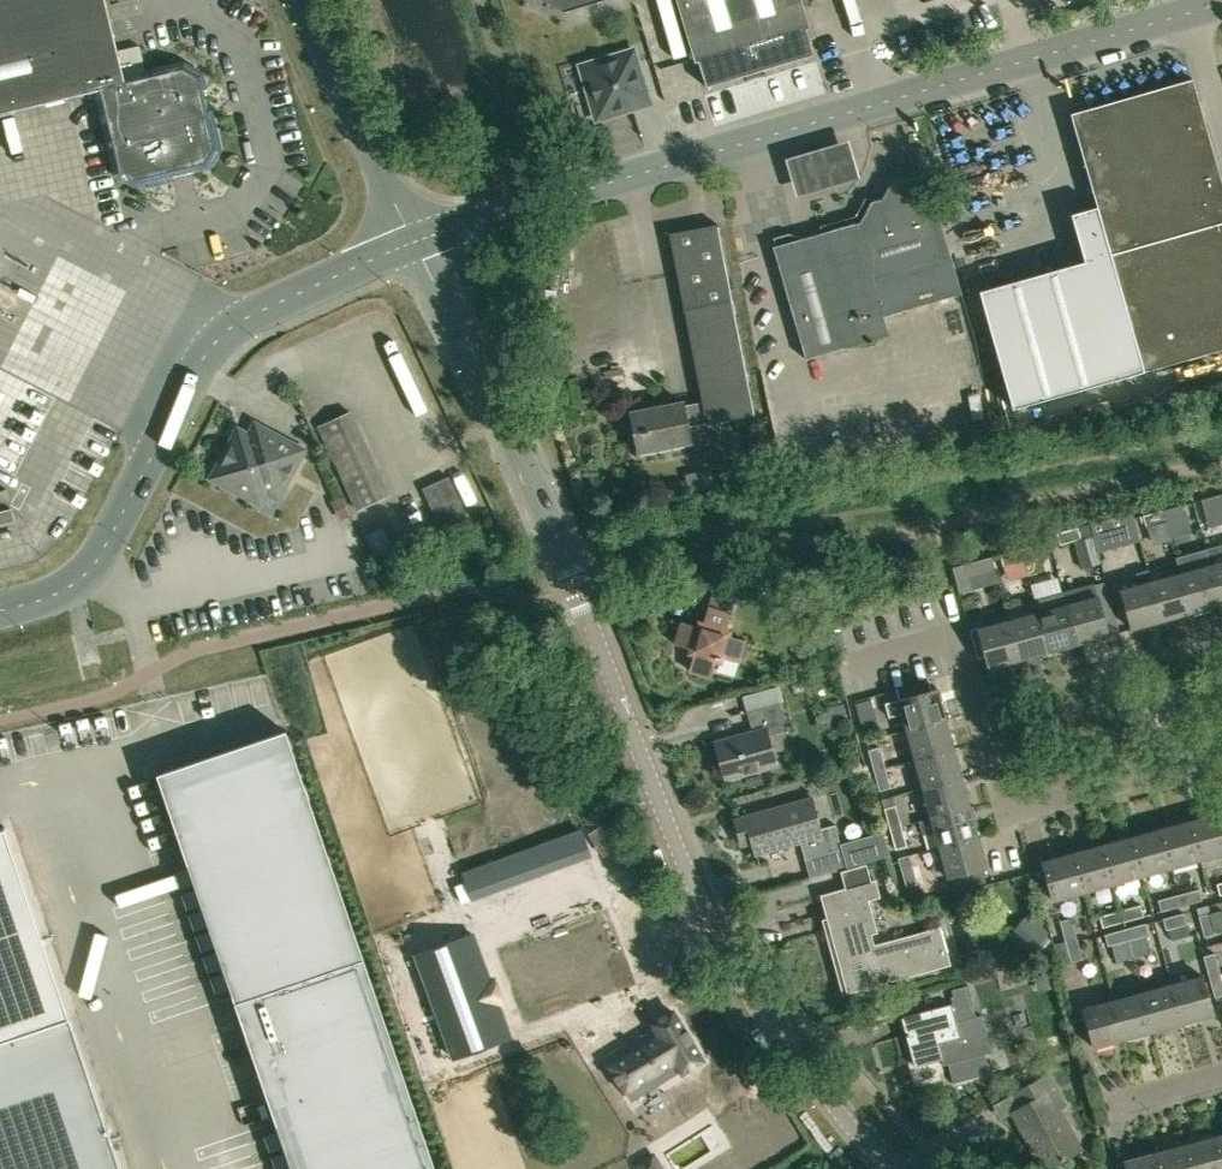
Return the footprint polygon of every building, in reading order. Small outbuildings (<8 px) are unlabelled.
[(218,125),(213,109),(207,111),(202,89),(208,88),(204,72),(184,60),(146,69),(147,74),(125,80),(106,0),(0,0),(0,113),(93,91),(113,176),(134,187),(147,184),(148,189),(174,182),(174,177),(211,168),(223,148),(218,125)] [(562,12),(600,0),(540,0),(562,12)] [(695,62),(699,61),(707,87),(815,55),(807,29),(810,28),(802,0),(677,0),(695,62)] [(604,116),(639,105),(638,102),(643,93),(646,92),(633,49),(588,63),(583,73),(594,110),(604,116)] [(1221,350),(1221,183),(1192,79),(1071,114),(1098,207),(1072,214),(1085,261),(980,291),(1014,409),(1221,350)] [(848,138),(788,154),(793,170),(798,190),(858,174),(852,153),(848,138)] [(773,247),(805,359),(889,334),(884,316),(962,294),(930,183),(917,176),(889,184),(882,197),(872,200),(860,221),(773,247)] [(637,452),(691,442),(687,423),(705,420),(706,424),(755,415),(719,224),(670,233),(702,402),(683,405),(683,403),(630,413),(637,452)] [(393,352),(303,394),(375,549),(473,526),(393,352)] [(212,478),(261,503),(266,493),(279,499),(305,449),(267,429),(261,440),(255,437),(247,439),(244,445),(232,439),(212,478)] [(1201,499),(1204,511),(1221,506),(1221,494),(1201,499)] [(1184,504),(1163,509),(1166,521),(1187,515),(1184,504)] [(0,511),(0,525),(15,521),(12,508),(0,511)] [(1163,509),(1143,515),(1146,527),(1166,521),(1163,509)] [(1124,515),(1103,520),(1106,532),(1127,526),(1124,515)] [(1078,527),(1057,533),(1060,545),(1081,539),(1078,527)] [(1041,543),(1021,549),(1024,561),(1044,555),(1041,543)] [(1003,566),(1024,561),(1021,549),(1000,554),(1003,566)] [(953,568),(959,592),(971,589),(968,580),(974,578),(973,575),(987,571),(984,559),(953,568)] [(1220,605),(1221,605),(1221,562),(1209,565),(1220,605)] [(1191,613),(1220,605),(1209,565),(1180,573),(1191,613)] [(1132,630),(1162,621),(1151,581),(1148,569),(1136,573),(1139,585),(1121,590),(1132,630)] [(1162,621),(1191,613),(1180,573),(1151,581),(1162,621)] [(1108,635),(1098,597),(1095,585),(1064,594),(1078,643),(1108,635)] [(729,618),(730,613),(731,613),(735,598),(712,591),(702,627),(681,621),(674,643),(695,649),(689,670),(711,677),(718,656),(738,662),(745,640),(724,634),(725,630),(727,630),(730,629),(731,627),(732,626),(732,624),(732,623),(732,621),(731,619),(729,618)] [(1078,643),(1064,594),(1035,601),(1049,651),(1078,643)] [(1049,651),(1035,601),(1035,602),(1038,613),(1009,621),(1020,659),(1049,651)] [(989,668),(1020,659),(1009,621),(986,628),(979,629),(988,664),(989,668)] [(977,656),(985,654),(979,629),(970,632),(977,656)] [(1096,682),(1098,694),(1121,689),(1118,677),(1096,682)] [(897,690),(899,700),(932,691),(929,681),(897,690)] [(890,717),(902,714),(907,730),(946,719),(938,689),(932,691),(899,700),(886,703),(890,717)] [(863,733),(864,733),(875,730),(870,708),(874,707),(871,696),(854,701),(863,733)] [(752,732),(716,742),(726,779),(776,765),(773,754),(768,735),(785,731),(788,730),(780,702),(747,711),(752,732)] [(946,719),(907,730),(915,759),(954,748),(946,719)] [(286,730),(157,774),(291,1168),(435,1168),(286,730)] [(874,770),(886,767),(880,746),(868,750),(874,770)] [(962,778),(954,748),(915,759),(923,789),(962,778)] [(891,788),(886,767),(874,770),(879,791),(891,788)] [(971,807),(962,778),(923,789),(931,818),(971,807)] [(735,820),(743,846),(753,843),(757,854),(801,842),(806,860),(842,850),(835,825),(820,829),(811,799),(735,820)] [(890,829),(902,826),(896,805),(884,808),(890,829)] [(939,847),(979,836),(971,807),(931,818),(918,821),(922,835),(935,832),(939,847)] [(1201,860),(1221,854),(1221,819),(1220,812),(1190,820),(1201,860)] [(1161,829),(1172,868),(1201,860),(1190,820),(1161,829)] [(0,828),(0,1040),(70,1016),(5,826),(0,828)] [(907,846),(902,826),(890,829),(895,850),(907,846)] [(1131,837),(1142,876),(1172,868),(1161,829),(1131,837)] [(588,858),(578,831),(459,876),(469,903),(588,858)] [(987,866),(979,836),(939,847),(947,877),(950,877),(980,868),(987,866)] [(1101,845),(1112,885),(1142,876),(1131,837),(1101,845)] [(1072,853),(1083,893),(1112,885),(1101,845),(1072,853)] [(1083,893),(1072,853),(1042,861),(1053,901),(1083,893)] [(910,855),(898,858),(906,888),(918,884),(910,855)] [(871,882),(867,865),(841,872),(845,889),(871,882)] [(980,868),(950,877),(954,889),(984,881),(980,868)] [(845,889),(821,896),(827,919),(836,950),(848,947),(853,965),(836,970),(842,994),(868,987),(951,964),(941,928),(874,946),(871,933),(877,932),(868,900),(880,897),(876,881),(871,882),(845,889)] [(1179,894),(1182,906),(1202,900),(1199,888),(1179,894)] [(516,1006),(619,983),(599,893),(496,917),(516,1006)] [(1182,906),(1179,894),(1158,900),(1161,912),(1182,906)] [(1141,904),(1120,910),(1123,922),(1144,916),(1141,904)] [(1123,922),(1120,910),(1099,916),(1102,928),(1123,922)] [(1166,930),(1187,924),(1184,912),(1163,918),(1166,930)] [(1210,913),(1198,916),(1204,937),(1216,934),(1210,913)] [(1065,942),(1077,938),(1072,918),(1060,921),(1065,942)] [(1125,929),(1128,940),(1149,935),(1146,923),(1125,929)] [(1128,940),(1125,929),(1104,934),(1108,946),(1128,940)] [(411,958),(451,1064),(511,1041),(500,1011),(505,1009),(493,979),(488,981),(471,935),(411,958)] [(1083,959),(1077,938),(1065,942),(1071,962),(1083,959)] [(1136,956),(1156,955),(1156,938),(1136,939),(1136,956)] [(1203,956),(1209,976),(1220,973),(1215,953),(1203,956)] [(1220,973),(1209,976),(1215,997),(1221,995),(1221,979),(1220,973)] [(1184,1023),(1213,1015),(1203,975),(1173,984),(1184,1023)] [(1184,1023),(1173,984),(1143,992),(1154,1031),(1184,1023)] [(937,1008),(902,1018),(915,1066),(942,1059),(944,1065),(948,1064),(953,1083),(991,1073),(986,1054),(993,1052),(982,1015),(977,1016),(968,985),(952,990),(954,996),(956,996),(957,1002),(950,1004),(951,1009),(938,1013),(937,1008)] [(1154,1031),(1143,992),(1113,1000),(1124,1040),(1154,1031)] [(1124,1040),(1113,1000),(1083,1008),(1094,1048),(1124,1040)] [(632,1100),(638,1097),(681,1070),(683,1074),(703,1061),(673,1012),(653,1025),(655,1029),(606,1059),(632,1100)] [(0,1040),(0,1168),(122,1168),(70,1016),(0,1040)] [(1058,1111),(1064,1107),(1047,1075),(1017,1092),(1024,1106),(1012,1113),(1043,1168),(1044,1168),(1080,1149),(1058,1111)] [(1214,1136),(1185,1144),(1192,1168),(1221,1168),(1221,1165),(1214,1136)] [(1185,1144),(1155,1152),(1160,1168),(1192,1168),(1185,1144)] [(1155,1152),(1125,1161),(1127,1168),(1160,1168),(1155,1152)]
